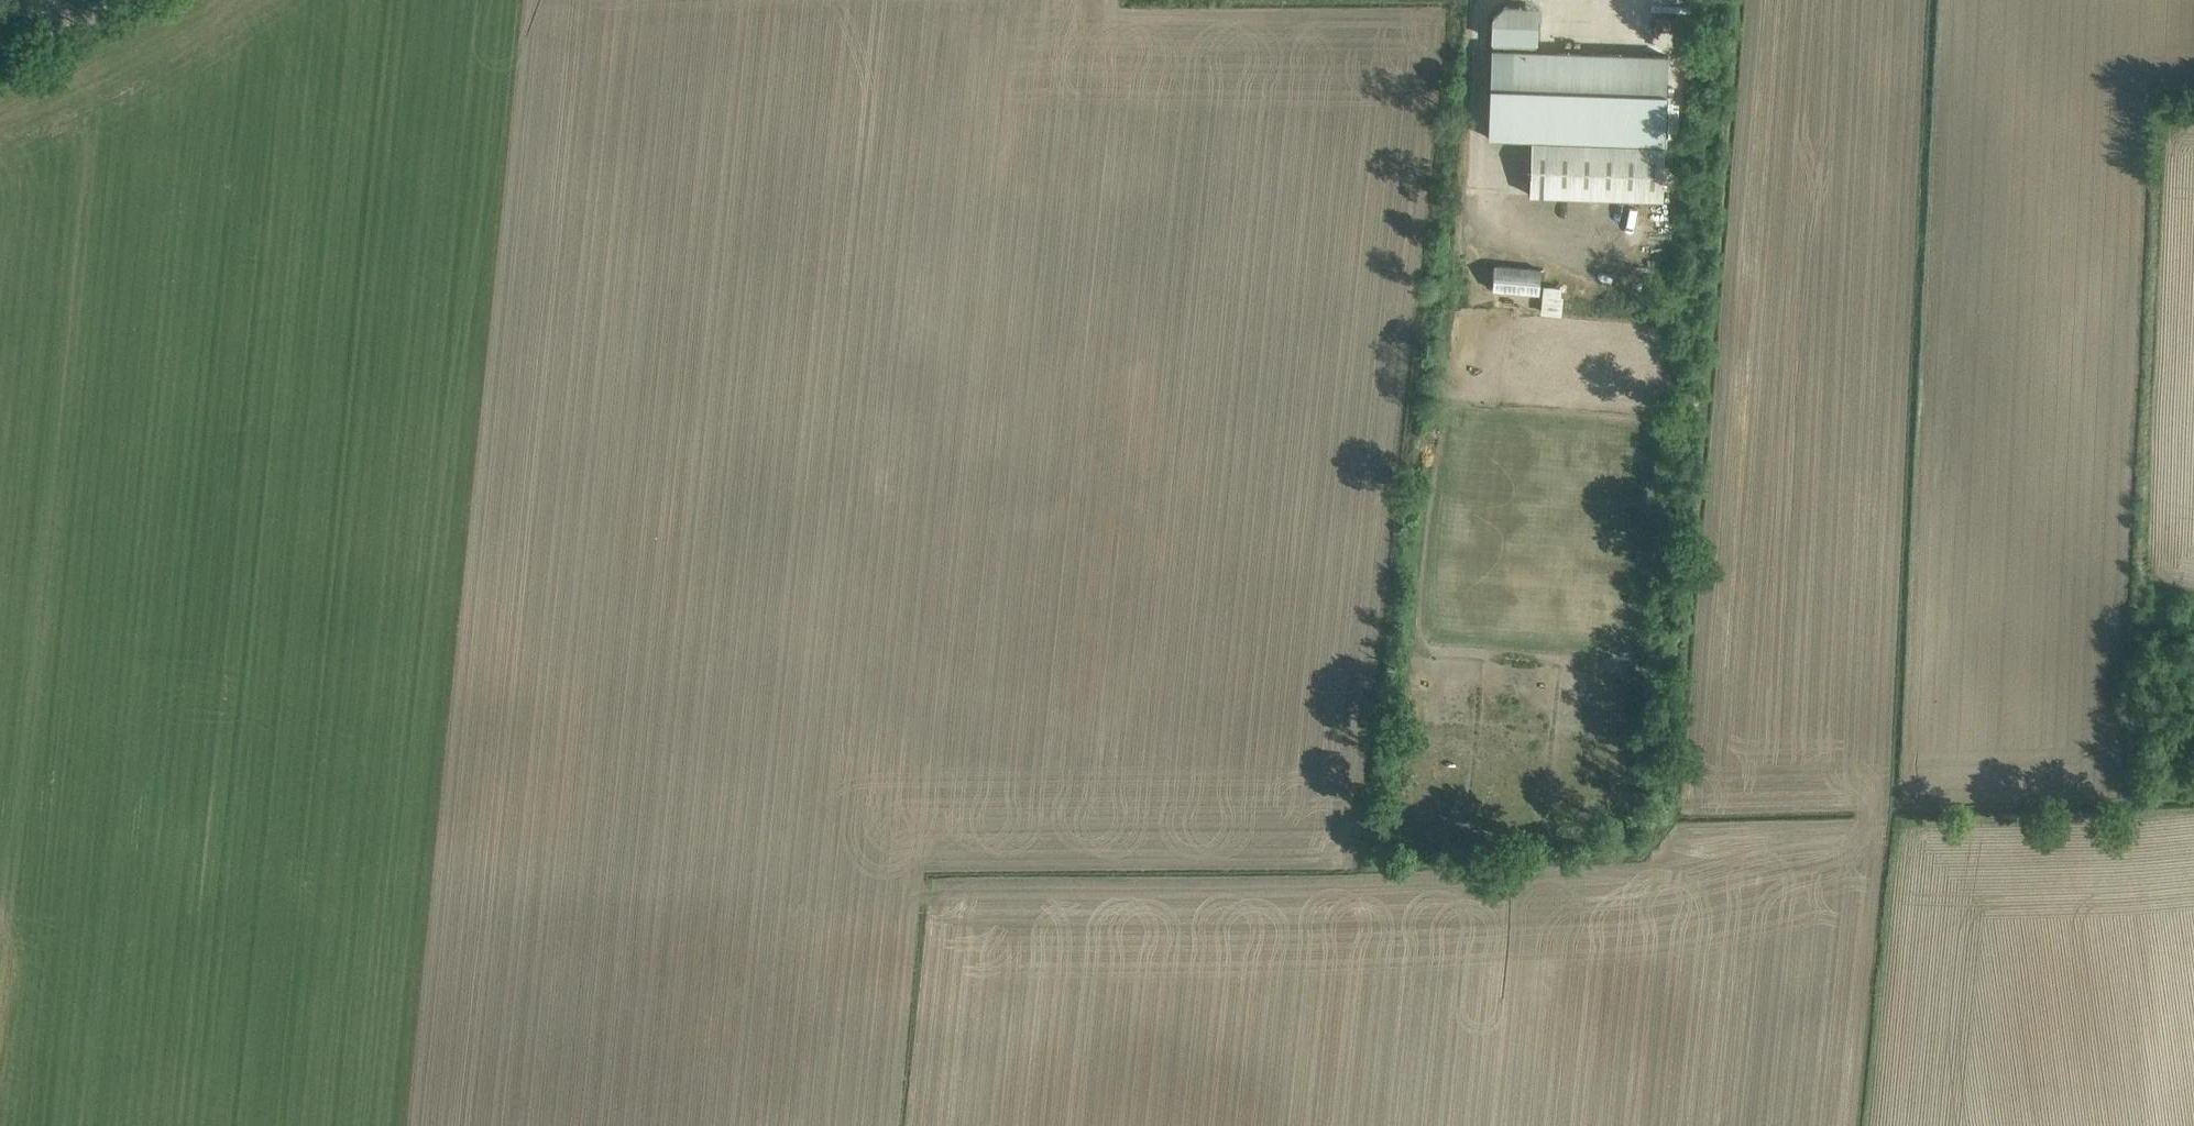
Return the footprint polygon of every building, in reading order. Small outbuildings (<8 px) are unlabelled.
[(1491,71),(1489,132),(1534,134),(1533,140),(1665,146),(1668,55),(1536,51),(1537,18),(1527,6),(1505,6),(1494,17),(1493,49),(1492,49),(1491,71)] [(1533,140),(1531,193),(1663,199),(1665,146),(1533,140)] [(1540,293),(1542,268),(1496,264),(1494,289),(1540,293)] [(1543,285),(1540,313),(1561,315),(1563,296),(1560,296),(1561,287),(1543,285)]
